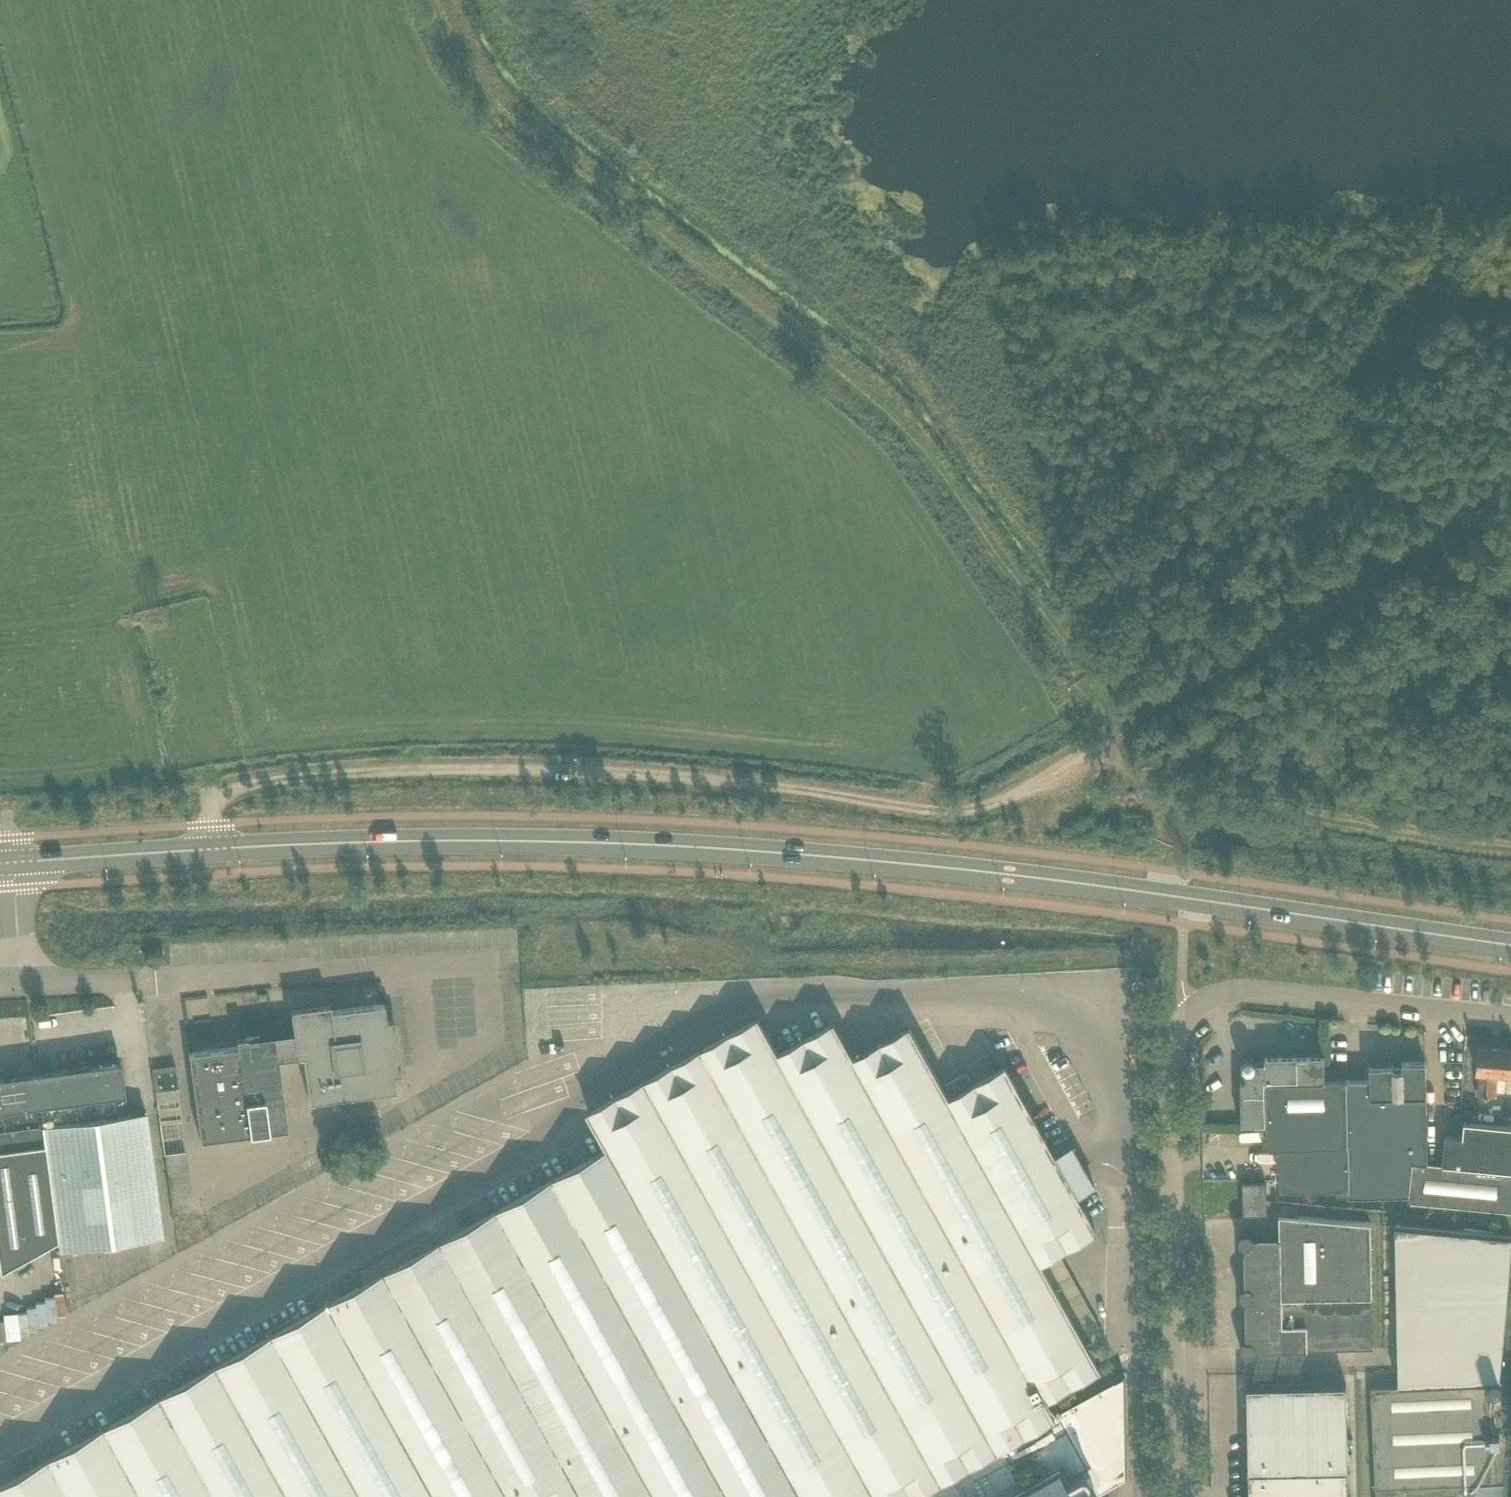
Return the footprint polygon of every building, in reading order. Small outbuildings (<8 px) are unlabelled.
[(338,1005),(384,1001),(383,983),(286,991),(287,1006),(295,1005),(295,1003),(338,1000),(338,1005)] [(393,1019),(385,1020),(383,1003),(330,1010),(329,1003),(290,1009),(293,1032),(236,1039),(237,1047),(188,1053),(200,1140),(249,1133),(287,1128),(278,1059),(304,1055),(310,1101),(375,1092),(395,1090),(393,1074),(400,1073),(393,1019)] [(924,1489),(1053,1417),(1052,1415),(1043,1399),(1099,1368),(1040,1261),(1095,1230),(1075,1194),(1075,1193),(1056,1159),(1055,1158),(1005,1068),(949,1099),(910,1028),(854,1059),(834,1023),(778,1054),(758,1018),(740,1028),(587,1111),(608,1149),(330,1303),(51,1459),(0,1487),(0,1496),(910,1496),(924,1489)] [(1478,1047),(1476,1072),(1478,1073),(1476,1095),(1505,1097),(1507,1075),(1510,1075),(1510,1049),(1478,1047)] [(1346,1102),(1346,1080),(1324,1080),(1324,1055),(1265,1056),(1265,1061),(1256,1061),(1252,1057),(1245,1057),(1241,1062),(1241,1068),(1246,1073),(1246,1081),(1240,1082),(1241,1104),(1346,1102)] [(148,1131),(146,1111),(127,1114),(124,1094),(125,1094),(121,1061),(9,1076),(9,1078),(2,1079),(2,1077),(0,1078),(0,1269),(0,1271),(57,1239),(58,1249),(162,1236),(148,1131)] [(1397,1070),(1397,1066),(1370,1066),(1370,1079),(1346,1080),(1346,1102),(1347,1146),(1348,1195),(1368,1195),(1409,1194),(1409,1201),(1510,1210),(1510,1126),(1463,1121),(1462,1136),(1444,1135),(1442,1164),(1427,1163),(1425,1062),(1402,1062),(1402,1070),(1397,1070)] [(152,1070),(154,1089),(178,1086),(175,1066),(152,1070)] [(971,1080),(967,1072),(945,1084),(950,1091),(971,1080)] [(1347,1146),(1346,1102),(1241,1104),(1241,1126),(1267,1125),(1267,1147),(1279,1147),(1347,1146)] [(1348,1195),(1347,1146),(1279,1147),(1280,1189),(1337,1188),(1337,1195),(1348,1195)] [(1266,1182),(1242,1183),(1243,1214),(1267,1214),(1266,1182)] [(1259,1350),(1373,1348),(1371,1222),(1279,1214),(1279,1236),(1257,1236),(1257,1238),(1253,1238),(1253,1237),(1249,1232),(1243,1232),(1239,1237),(1239,1243),(1243,1247),(1245,1247),(1245,1250),(1243,1250),(1244,1284),(1245,1284),(1246,1286),(1244,1286),(1240,1291),(1240,1297),(1244,1301),(1246,1301),(1246,1304),(1244,1304),(1245,1337),(1247,1337),(1247,1340),(1245,1340),(1241,1345),(1241,1351),(1245,1355),(1251,1355),(1256,1350),(1256,1349),(1259,1349),(1259,1350)] [(1371,1387),(1376,1496),(1476,1496),(1475,1483),(1492,1482),(1490,1433),(1489,1413),(1498,1413),(1502,1366),(1510,1261),(1510,1233),(1395,1224),(1398,1370),(1398,1385),(1371,1387)] [(1052,1415),(1053,1417),(924,1489),(928,1496),(1095,1496),(1094,1495),(1126,1477),(1124,1377),(1052,1415)] [(1347,1384),(1247,1386),(1249,1496),(1349,1496),(1347,1384)]
